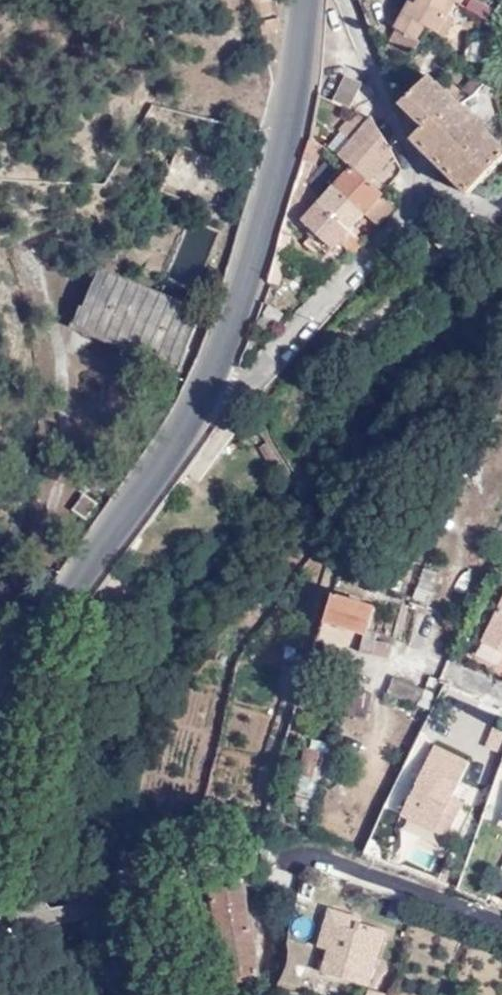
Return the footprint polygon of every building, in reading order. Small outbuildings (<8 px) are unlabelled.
[(453,3),(448,0),(420,0),(416,6),(410,3),(396,30),(420,44),(426,29),(436,35),(446,16),(453,3)] [(493,2),(485,0),(469,0),(467,9),(490,15),(493,2)] [(454,20),(446,16),(436,35),(443,39),(454,20)] [(420,44),(396,30),(387,45),(411,58),(420,44)] [(343,78),(332,103),(350,110),(361,87),(343,78)] [(501,163),(501,145),(466,109),(455,99),(453,101),(429,78),(401,104),(424,127),(411,140),(469,196),(470,194),(501,163)] [(330,105),(318,99),(316,109),(326,114),(330,105)] [(339,157),(346,163),(351,167),(370,183),(393,156),(372,119),(339,157)] [(351,167),(333,186),(364,214),(382,192),(370,183),(351,167)] [(301,189),(295,184),(287,210),(298,221),(316,200),(301,189)] [(333,186),(319,203),(349,230),(364,214),(333,186)] [(172,206),(175,195),(158,189),(153,199),(172,206)] [(382,192),(364,214),(378,227),(396,206),(382,192)] [(316,200),(298,221),(332,249),(339,242),(349,230),(319,203),(316,200)] [(349,230),(339,242),(353,255),(364,243),(349,230)] [(289,238),(280,236),(267,285),(276,287),(289,238)] [(177,374),(202,314),(96,270),(69,329),(177,374)] [(87,524),(96,507),(79,497),(69,513),(87,524)] [(479,644),(501,655),(501,594),(479,644)] [(373,610),(332,595),(332,596),(315,641),(344,652),(350,631),(362,635),(356,655),(386,665),(390,649),(376,644),(377,640),(365,636),(373,610)] [(415,702),(422,684),(393,674),(387,691),(415,702)] [(334,714),(362,723),(369,698),(341,691),(334,714)] [(321,758),(302,752),(294,779),(321,787),(328,766),(319,763),(321,758)] [(464,771),(428,754),(399,814),(435,832),(464,771)] [(240,879),(241,886),(251,890),(258,868),(234,861),(230,881),(240,879)] [(257,975),(241,886),(211,891),(225,981),(257,975)] [(265,929),(280,933),(284,912),(265,910),(265,929)] [(322,973),(367,986),(383,933),(346,922),(344,927),(336,925),(322,973)]
